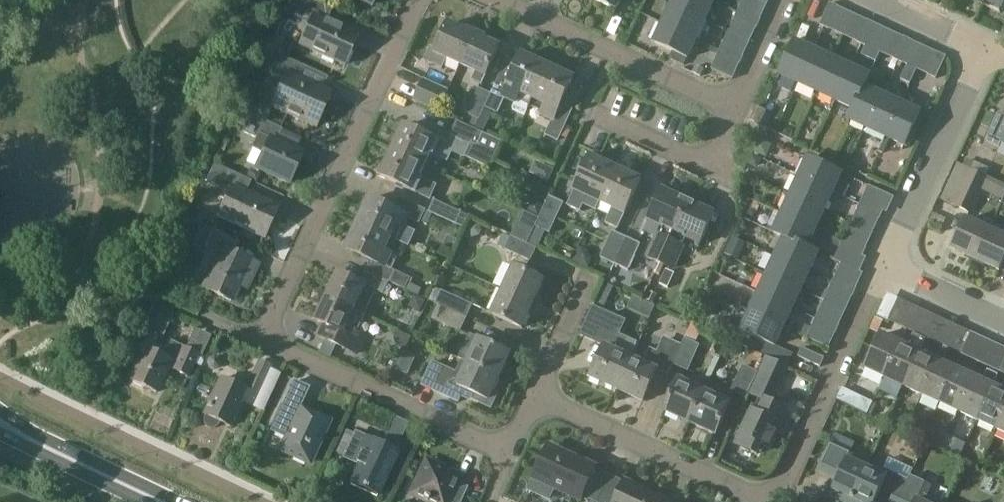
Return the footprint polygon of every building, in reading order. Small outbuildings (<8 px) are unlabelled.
[(299,13),(313,19),(300,46),(343,66),(357,37),(326,22),(331,10),(310,0),(304,0),(299,13)] [(617,11),(622,0),(593,0),(617,11)] [(672,7),(704,21),(712,3),(706,0),(675,0),(672,7)] [(829,3),(823,14),(833,19),(838,8),(829,3)] [(672,7),(663,25),(695,40),(704,21),(672,7)] [(739,9),(738,9),(734,18),(735,18),(745,23),(749,14),(739,9)] [(760,19),(749,14),(745,23),(756,28),(760,19)] [(833,19),(823,14),(818,26),(828,30),(833,19)] [(866,21),(861,32),(870,36),(875,25),(866,21)] [(430,47),(423,61),(426,62),(442,69),(454,78),(460,66),(461,66),(476,34),(465,29),(464,32),(449,25),(437,50),(430,47)] [(695,40),(663,25),(654,44),(672,52),(687,59),(695,40)] [(870,36),(861,32),(856,43),(865,47),(870,36)] [(486,39),(476,34),(461,66),(474,73),(471,81),(481,86),(485,78),(486,78),(500,48),(486,41),(486,39)] [(912,42),(903,37),(898,49),(907,53),(912,42)] [(798,84),(813,51),(794,42),(779,75),(798,84)] [(720,46),(717,55),(718,55),(728,60),(732,52),(722,47),(720,46)] [(865,47),(861,56),(875,62),(879,54),(865,47)] [(907,53),(898,49),(892,60),(898,62),(902,64),(907,53)] [(813,51),(798,84),(816,93),(832,60),(813,51)] [(672,52),(669,59),(683,66),(687,59),(672,52)] [(743,57),(732,52),(728,60),(739,65),(743,57)] [(945,57),(937,53),(927,76),(935,79),(940,68),(945,57)] [(299,80),(304,68),(305,68),(277,55),(269,72),(285,79),(272,108),(315,128),(330,95),(299,80)] [(490,94),(484,108),(485,109),(492,112),(497,114),(501,105),(503,100),(504,98),(508,100),(516,104),(515,105),(514,105),(511,110),(524,116),(525,116),(529,107),(532,101),(547,68),(535,63),(535,61),(523,55),(519,64),(511,81),(511,83),(500,77),(499,77),(498,77),(490,94)] [(850,68),(832,60),(816,93),(835,101),(850,68)] [(898,62),(892,60),(888,69),(893,71),(898,62)] [(916,70),(906,66),(900,80),(909,85),(916,70)] [(869,77),(850,68),(835,101),(853,109),(854,110),(864,87),(869,77)] [(561,75),(548,69),(530,108),(543,114),(543,116),(553,121),(546,135),(558,141),(572,111),(561,105),(573,79),(562,73),(561,75)] [(422,81),(413,101),(439,112),(448,92),(422,81)] [(854,110),(853,109),(848,120),(867,129),(883,96),(864,87),(854,110)] [(478,89),(467,115),(472,117),(478,120),(479,120),(483,111),(483,110),(484,108),(490,94),(478,89)] [(883,96),(867,129),(886,138),(901,105),(883,96)] [(920,113),(901,105),(886,138),(904,146),(920,113)] [(766,112),(756,107),(749,121),(759,126),(766,112)] [(1000,113),(986,142),(999,147),(1000,144),(1003,145),(1003,115),(1000,113)] [(281,129),(250,115),(242,132),(256,139),(251,149),(262,154),(254,170),(289,186),(304,153),(293,147),(276,140),(281,130),(281,129)] [(456,122),(450,135),(467,143),(472,145),(477,147),(483,134),(482,134),(474,130),(468,127),(456,122)] [(405,126),(393,152),(426,167),(431,156),(447,163),(451,154),(452,152),(464,158),(465,157),(490,169),(502,143),(490,137),(484,134),(483,134),(477,147),(472,145),(467,143),(450,135),(447,141),(421,130),(420,133),(405,126)] [(759,140),(753,153),(766,159),(772,146),(759,140)] [(393,152),(381,177),(414,193),(413,194),(430,201),(437,186),(421,178),(426,167),(393,152)] [(751,155),(747,165),(753,168),(758,166),(761,160),(751,155)] [(591,156),(575,190),(567,207),(580,212),(588,195),(601,202),(617,168),(591,156)] [(808,159),(799,178),(832,193),(844,198),(849,187),(837,182),(841,174),(808,159)] [(251,181),(245,178),(213,164),(206,180),(216,184),(215,187),(230,193),(219,217),(265,238),(278,210),(245,195),(251,181)] [(544,165),(538,178),(548,182),(553,170),(554,170),(544,165)] [(642,180),(617,168),(601,202),(614,208),(606,225),(618,230),(626,213),(642,180)] [(249,169),(245,178),(251,181),(256,184),(260,175),(249,169)] [(971,171),(955,207),(968,213),(979,190),(1002,201),(1003,197),(1003,185),(977,173),(971,170),(971,171)] [(799,178),(790,197),(823,212),(832,193),(799,178)] [(484,203),(494,209),(503,192),(493,186),(484,203)] [(663,190),(648,220),(662,227),(658,234),(671,240),(689,202),(663,190)] [(549,234),(551,229),(563,204),(549,197),(544,206),(538,219),(534,227),(549,234)] [(790,197),(782,215),(814,230),(823,212),(790,197)] [(387,203),(386,206),(371,199),(365,212),(366,212),(360,226),(393,241),(399,227),(403,229),(408,218),(419,224),(425,211),(397,198),(393,206),(387,203)] [(434,200),(428,212),(432,214),(455,225),(463,228),(468,217),(460,213),(461,212),(460,211),(459,212),(435,201),(435,200),(434,200)] [(532,201),(527,213),(538,219),(544,206),(532,201)] [(861,201),(857,210),(868,215),(872,206),(861,201)] [(689,202),(671,240),(683,246),(686,238),(700,245),(715,214),(689,202)] [(884,211),(872,206),(868,215),(880,220),(884,211)] [(814,230),(782,215),(773,234),(784,239),(784,237),(806,248),(814,230)] [(976,260),(989,231),(965,219),(951,248),(976,260)] [(467,227),(465,231),(467,236),(472,239),(479,236),(481,231),(480,226),(475,224),(467,227)] [(353,237),(348,249),(362,256),(370,260),(386,267),(385,267),(392,270),(396,262),(389,259),(391,254),(388,252),(393,241),(360,226),(355,238),(353,237)] [(239,242),(212,229),(203,248),(219,256),(204,289),(232,302),(239,287),(242,289),(247,279),(252,281),(259,266),(233,254),(239,242)] [(989,231),(976,260),(999,271),(1003,259),(1003,238),(989,231)] [(627,239),(623,237),(612,232),(599,258),(615,265),(627,239)] [(671,240),(658,234),(655,233),(644,258),(659,265),(671,240)] [(505,249),(510,237),(504,234),(499,246),(505,249)] [(510,237),(505,249),(504,250),(530,262),(536,249),(535,249),(510,237)] [(784,237),(784,239),(775,257),(808,272),(817,253),(806,248),(784,237)] [(855,243),(844,238),(840,246),(851,251),(855,243)] [(640,245),(627,239),(615,265),(628,271),(640,245)] [(671,240),(659,265),(673,272),(685,247),(683,246),(671,240)] [(855,243),(851,251),(863,257),(866,248),(855,243)] [(722,258),(720,263),(721,267),(725,269),(730,267),(732,263),(730,259),(726,257),(722,258)] [(775,257),(766,275),(799,291),(808,272),(775,257)] [(515,268),(504,292),(533,305),(544,281),(515,268)] [(389,282),(388,282),(405,290),(408,283),(410,279),(394,271),(389,282)] [(333,286),(327,298),(362,314),(366,315),(377,291),(383,294),(388,282),(389,282),(387,281),(365,272),(361,280),(354,278),(353,280),(337,272),(331,285),(333,286)] [(799,291),(766,275),(758,294),(791,309),(799,291)] [(846,281),(835,276),(831,286),(842,291),(846,281)] [(857,286),(846,281),(842,291),(853,296),(857,286)] [(408,283),(405,290),(418,296),(418,295),(421,289),(408,283)] [(441,291),(435,304),(438,305),(466,318),(472,305),(441,291)] [(533,305),(504,292),(493,315),(522,328),(533,305)] [(758,294),(749,312),(782,327),(791,309),(758,294)] [(414,296),(411,303),(413,310),(420,313),(426,301),(414,296)] [(362,314),(327,298),(322,309),(320,308),(314,320),(321,323),(315,339),(358,358),(367,338),(357,333),(354,340),(344,336),(345,334),(351,320),(358,323),(362,314)] [(438,305),(431,320),(459,333),(466,318),(438,305)] [(593,307),(579,335),(586,339),(594,342),(606,348),(592,378),(617,389),(631,358),(637,345),(638,343),(619,335),(626,322),(593,306),(593,307)] [(152,307),(147,318),(167,327),(172,317),(152,307)] [(912,307),(907,317),(917,322),(922,311),(917,309),(912,307)] [(741,331),(766,343),(773,346),(782,327),(749,312),(741,331)] [(817,316),(812,325),(823,330),(828,321),(817,316)] [(907,317),(902,328),(912,333),(917,322),(907,317)] [(839,326),(828,321),(823,330),(835,335),(839,326)] [(949,324),(944,335),(953,339),(958,328),(954,326),(949,324)] [(398,331),(394,339),(397,348),(401,349),(404,350),(411,337),(398,331)] [(900,344),(899,343),(881,335),(865,369),(885,378),(900,344)] [(944,335),(939,345),(943,347),(949,350),(954,339),(953,339),(944,335)] [(510,354),(471,336),(460,360),(462,361),(499,378),(510,354)] [(631,358),(617,389),(642,401),(657,370),(668,375),(672,366),(681,346),(663,337),(663,338),(657,352),(656,351),(649,348),(649,349),(642,363),(631,358)] [(681,346),(672,366),(687,372),(699,346),(697,345),(695,344),(686,340),(684,339),(681,346)] [(986,341),(981,352),(991,357),(996,346),(986,341)] [(172,343),(165,359),(145,349),(130,381),(157,393),(171,362),(177,365),(174,370),(188,377),(198,355),(172,343)] [(766,343),(761,355),(765,357),(788,367),(793,355),(773,346),(766,343)] [(919,353),(900,344),(885,378),(903,386),(919,353)] [(943,347),(936,361),(938,361),(941,363),(942,359),(945,360),(949,350),(943,347)] [(234,348),(231,356),(240,361),(244,353),(234,348)] [(801,348),(797,358),(819,368),(823,359),(801,348)] [(991,357),(981,352),(976,362),(986,367),(991,357)] [(936,361),(919,353),(903,386),(922,395),(938,361),(936,361)] [(209,358),(206,363),(208,368),(213,370),(218,368),(221,364),(219,358),(214,356),(209,358)] [(765,357),(758,373),(748,394),(762,400),(756,415),(752,413),(737,446),(757,455),(762,445),(769,448),(786,411),(772,404),(788,368),(788,367),(765,357)] [(219,377),(202,416),(204,417),(203,420),(203,424),(206,428),(210,430),(214,429),(218,426),(219,424),(230,429),(242,403),(253,407),(272,366),(258,359),(245,388),(219,377)] [(433,362),(422,386),(459,403),(462,396),(471,401),(474,394),(488,401),(499,378),(462,361),(456,373),(433,362)] [(941,363),(938,361),(922,395),(940,403),(956,370),(941,363)] [(758,373),(743,366),(731,392),(746,399),(748,394),(758,373)] [(974,378),(956,370),(940,403),(958,412),(974,378)] [(974,378),(958,412),(977,421),(993,387),(992,387),(997,375),(986,370),(983,377),(979,376),(978,380),(974,378)] [(690,424),(705,393),(679,381),(665,412),(690,424)] [(272,384),(254,422),(264,427),(282,389),(272,384)] [(993,387),(977,421),(995,429),(1003,411),(1003,392),(993,387)] [(705,393),(690,424),(715,435),(729,405),(705,393)] [(863,399),(857,410),(867,415),(872,403),(863,399)] [(312,416),(286,405),(273,432),(289,439),(283,451),(310,464),(329,422),(313,414),(312,416)] [(995,429),(1003,433),(1003,411),(995,429)] [(929,427),(923,441),(942,449),(948,436),(929,427)] [(355,434),(353,437),(343,458),(360,465),(352,483),(363,488),(363,489),(367,491),(368,489),(377,494),(377,496),(378,496),(398,454),(395,452),(399,443),(386,438),(381,448),(371,443),(372,442),(355,434)] [(857,463),(859,458),(831,445),(821,467),(839,475),(832,489),(835,491),(832,497),(844,501),(852,501),(867,468),(857,463)] [(551,448),(536,479),(530,492),(547,500),(553,487),(581,499),(596,467),(567,454),(566,455),(551,448)] [(455,482),(458,475),(425,461),(418,476),(420,477),(412,494),(423,499),(422,501),(425,501),(461,501),(468,488),(455,482)] [(852,501),(875,501),(876,500),(882,501),(898,501),(910,476),(909,476),(907,481),(878,467),(876,472),(867,468),(852,501)] [(910,476),(898,501),(925,501),(932,486),(910,476)] [(670,501),(626,481),(616,501),(670,501)]
